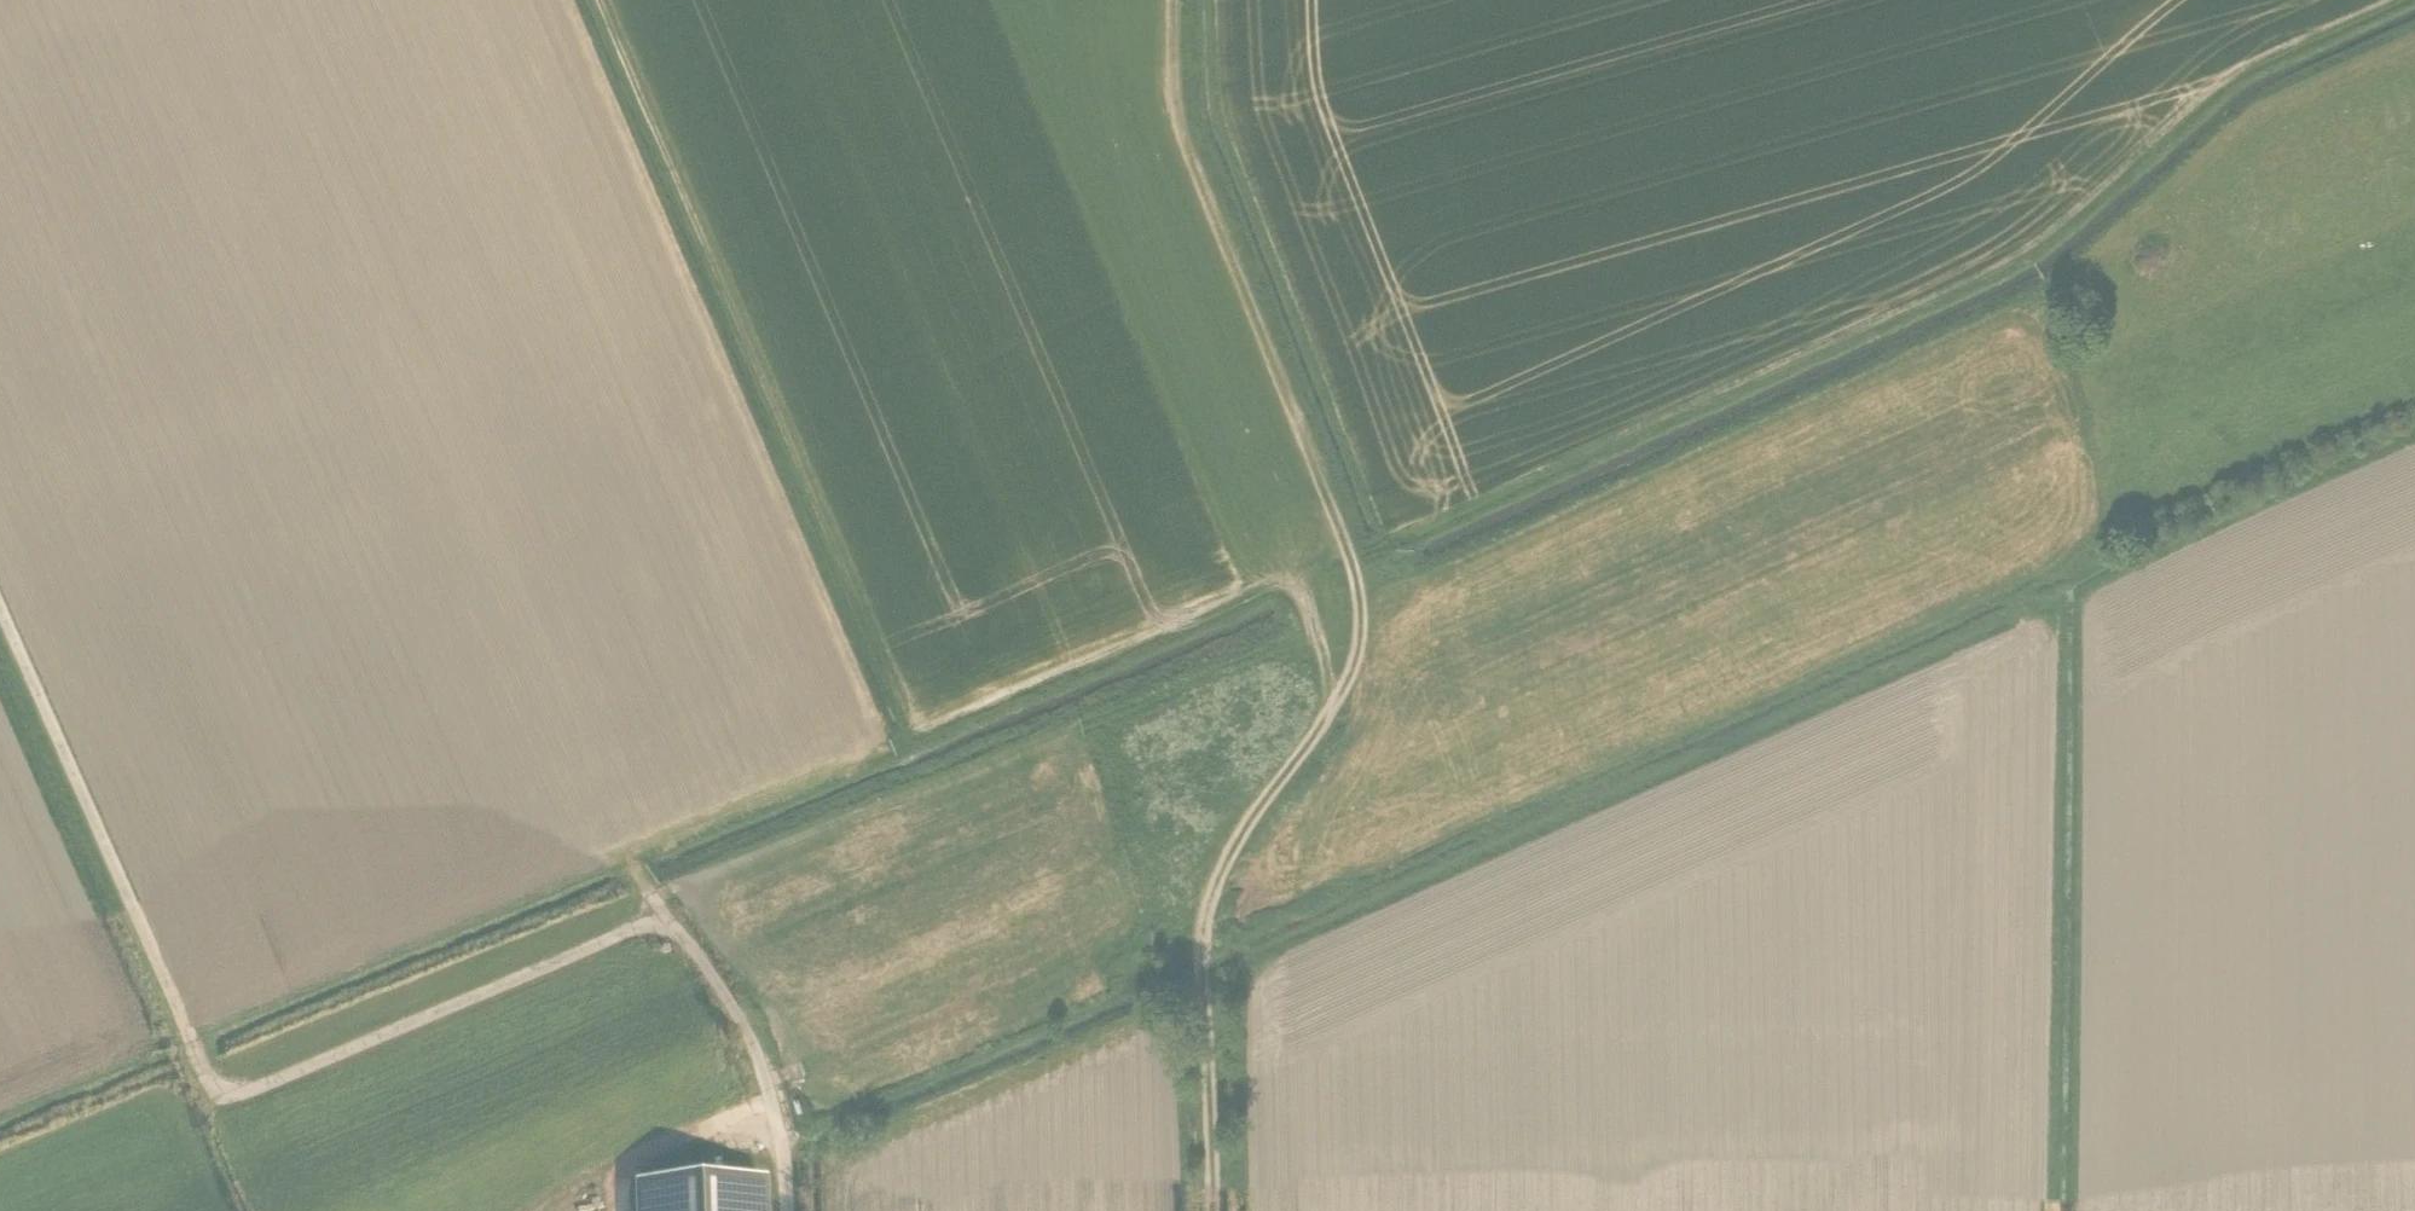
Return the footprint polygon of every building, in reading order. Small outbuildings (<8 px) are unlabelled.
[(765,1185),(642,1189),(643,1210),(766,1210),(765,1185)]
